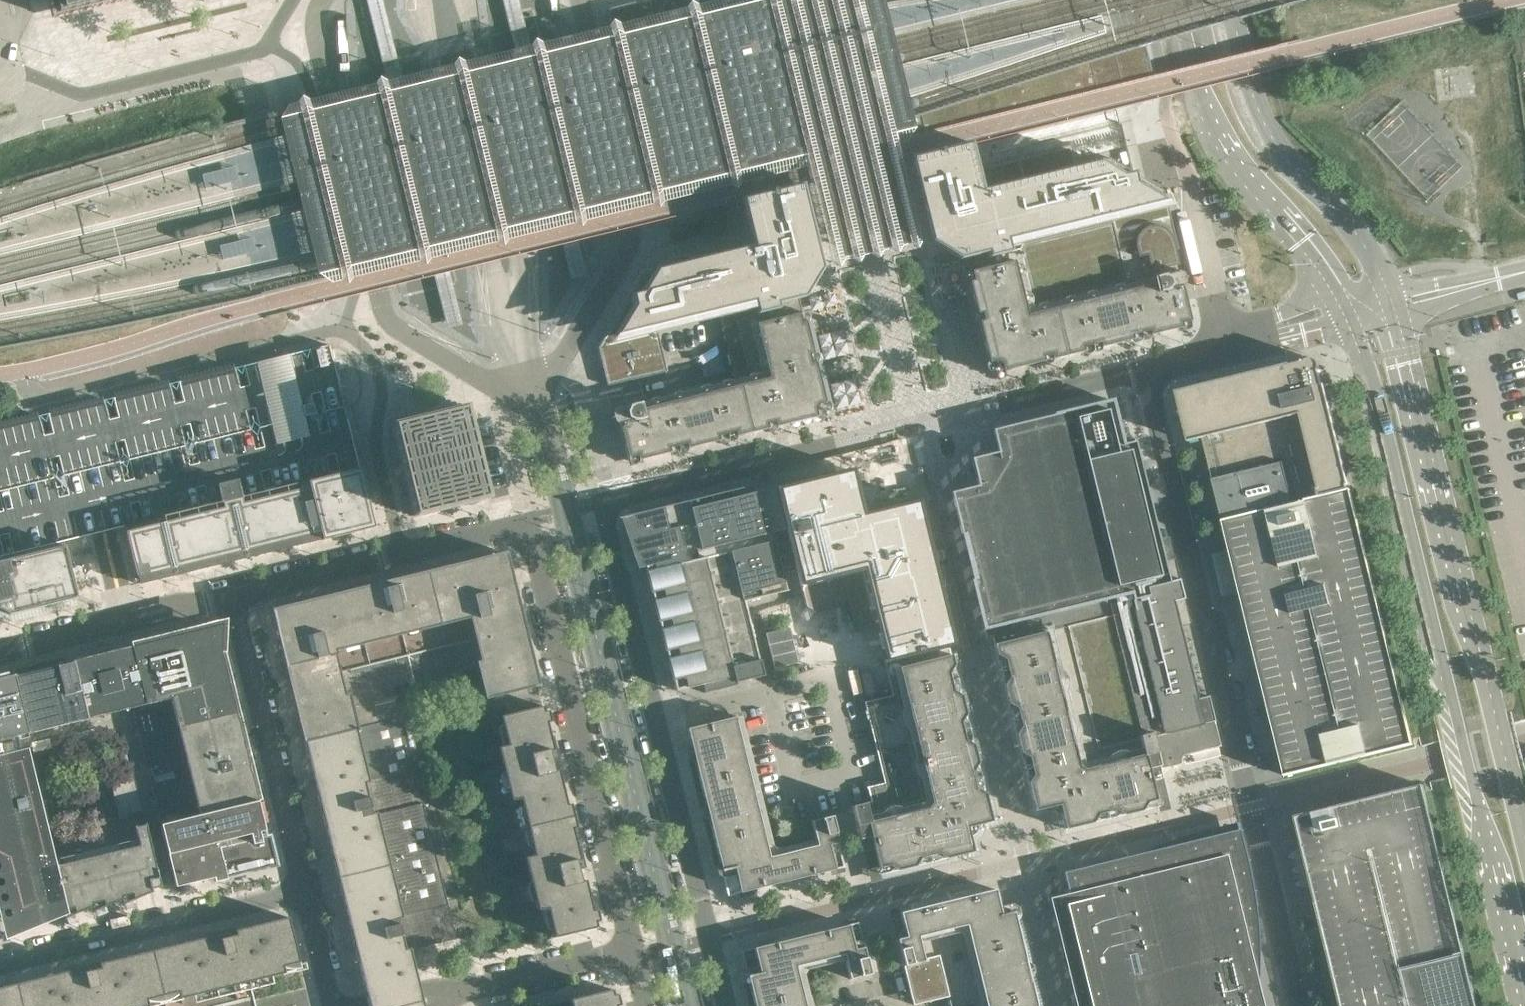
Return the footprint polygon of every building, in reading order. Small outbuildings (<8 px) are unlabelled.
[(51,19),(129,0),(47,0),(51,19)] [(695,4),(688,0),(683,7),(617,23),(611,20),(606,26),(540,42),(533,38),(528,45),(462,61),(455,58),(450,64),(384,81),(377,77),(372,83),(305,100),(299,97),(294,102),(285,105),(277,119),(315,276),(329,284),(338,282),(345,285),(349,279),(416,262),(423,266),(427,259),(494,243),(501,246),(506,240),(572,223),(579,227),(583,220),(649,204),(656,207),(661,201),(726,185),(734,189),(738,182),(807,165),(814,196),(831,264),(837,267),(841,261),(850,259),(857,262),(860,256),(869,254),(876,257),(879,251),(888,249),(895,252),(899,246),(908,244),(914,248),(919,242),(895,144),(905,142),(914,128),(882,0),(713,0),(695,4)] [(387,84),(403,81),(382,0),(366,0),(387,84)] [(514,53),(530,49),(518,0),(502,0),(514,53)] [(895,127),(949,153),(1157,103),(1132,0),(865,0),(895,127)] [(316,290),(272,112),(237,121),(217,126),(222,145),(226,164),(198,171),(203,190),(231,183),(236,203),(239,219),(244,236),(216,242),(220,261),(248,254),(253,277),(258,297),(262,296),(264,300),(267,316),(268,316),(269,317),(292,311),(319,305),(319,304),(319,301),(316,290)] [(956,147),(945,150),(905,160),(898,162),(917,239),(924,247),(931,252),(937,256),(943,259),(950,260),(978,373),(979,377),(1049,360),(1056,358),(1178,328),(1169,290),(1171,289),(1173,286),(1173,284),(1171,278),(1170,276),(1168,274),(1165,274),(1164,275),(1163,269),(1166,268),(1162,253),(1165,252),(1151,195),(1134,184),(1123,187),(1120,176),(1098,162),(1065,170),(1059,150),(1057,150),(1057,149),(998,163),(998,165),(996,165),(1001,186),(980,191),(977,179),(965,182),(956,147)] [(802,191),(794,187),(742,199),(745,213),(750,234),(738,237),(741,249),(644,273),(630,295),(633,306),(622,309),(598,348),(607,386),(666,371),(655,325),(718,310),(735,379),(615,408),(613,410),(611,412),(611,414),(613,420),(614,422),(616,424),(619,424),(628,462),(824,414),(827,409),(803,311),(802,312),(798,297),(805,292),(809,287),(813,280),(816,273),(819,262),(804,198),(802,191)] [(577,240),(562,244),(570,279),(586,275),(577,240)] [(433,276),(446,328),(462,324),(449,272),(433,276)] [(329,344),(209,374),(28,418),(0,425),(0,556),(64,541),(124,526),(222,502),(218,485),(236,481),(240,498),(359,468),(339,386),(341,385),(338,369),(339,369),(337,360),(336,360),(334,348),(330,349),(329,344)] [(1323,385),(1320,373),(1321,372),(1321,371),(1320,371),(1319,371),(1319,370),(1320,369),(1320,368),(1320,367),(1320,365),(1319,364),(1319,363),(1318,362),(1317,361),(1316,360),(1315,359),(1313,359),(1311,359),(1310,359),(1308,359),(1307,360),(1306,361),(1305,362),(1304,361),(1303,361),(1302,362),(1291,365),(1290,364),(1288,364),(1288,366),(1263,372),(1262,370),(1260,371),(1260,373),(1235,379),(1234,377),(1232,378),(1232,380),(1207,386),(1206,384),(1176,391),(1189,442),(1202,437),(1223,520),(1348,489),(1347,485),(1349,484),(1348,482),(1346,482),(1342,464),(1344,463),(1343,461),(1341,461),(1335,436),(1337,435),(1336,433),(1334,433),(1328,408),(1330,407),(1329,405),(1327,405),(1323,387),(1325,386),(1324,384),(1323,385)] [(970,459),(977,485),(950,492),(981,617),(987,616),(992,637),(993,637),(1024,629),(1022,618),(1180,580),(1175,558),(1164,560),(1135,441),(1122,444),(1112,400),(992,429),(997,452),(970,459)] [(482,504),(459,410),(384,428),(407,523),(482,504)] [(374,527),(359,468),(240,498),(236,481),(218,485),(222,502),(124,526),(138,584),(321,539),(322,540),(374,527)] [(852,469),(775,488),(795,571),(804,609),(813,614),(848,605),(853,626),(874,621),(884,664),(950,647),(955,646),(918,500),(863,514),(852,469)] [(632,514),(622,517),(639,567),(644,566),(654,604),(675,691),(677,690),(702,684),(704,693),(731,687),(736,686),(735,683),(763,676),(759,660),(758,660),(744,601),(786,591),(782,574),(795,571),(775,488),(773,481),(773,479),(632,514)] [(1413,744),(1350,489),(1348,489),(1223,520),(1233,561),(1235,573),(1285,775),(1413,744)] [(64,541),(0,556),(0,609),(2,610),(0,614),(0,615),(5,618),(8,613),(9,614),(78,597),(72,574),(74,573),(75,574),(76,574),(77,574),(79,574),(80,573),(81,571),(81,570),(81,569),(81,568),(80,566),(78,566),(77,566),(76,566),(75,566),(74,567),(73,567),(72,568),(71,569),(64,541)] [(510,574),(505,553),(484,558),(485,560),(467,565),(466,562),(464,563),(465,565),(448,569),(447,567),(445,567),(446,570),(428,574),(428,572),(426,572),(427,574),(416,577),(409,579),(409,576),(407,577),(408,579),(400,581),(399,579),(379,584),(379,586),(371,588),(371,586),(369,586),(370,588),(352,593),(352,590),(350,591),(351,593),(333,597),(332,595),(331,595),(331,598),(314,602),(313,600),(312,600),(312,602),(294,607),(294,604),(273,609),(278,631),(280,630),(284,648),(282,648),(283,650),(285,649),(288,663),(286,663),(286,665),(289,664),(293,682),(291,682),(291,684),(293,683),(298,701),(295,701),(296,703),(298,703),(302,720),(300,721),(300,722),(303,722),(307,739),(304,739),(305,741),(307,740),(401,717),(402,717),(394,687),(480,666),(483,676),(480,676),(481,678),(483,677),(487,694),(485,695),(486,697),(488,696),(487,694),(497,692),(498,694),(499,694),(499,691),(516,687),(516,689),(518,689),(517,687),(534,683),(535,685),(537,684),(537,682),(534,683),(530,666),(532,665),(532,664),(530,664),(526,647),(528,646),(527,645),(525,645),(521,628),(523,627),(523,625),(521,626),(516,608),(519,608),(518,606),(516,607),(513,593),(515,593),(515,592),(514,591),(512,592),(508,574),(510,574)] [(1024,629),(993,637),(995,644),(993,644),(993,646),(995,645),(1001,668),(999,669),(999,670),(1001,670),(1007,693),(1005,693),(1005,695),(1007,694),(1013,717),(1011,718),(1011,719),(1013,719),(1019,742),(1017,742),(1017,744),(1019,743),(1025,766),(1023,767),(1023,768),(1025,768),(1031,791),(1029,791),(1029,793),(1031,792),(1035,808),(1033,809),(1034,810),(1049,807),(1061,814),(1065,829),(1067,829),(1066,827),(1082,823),(1082,825),(1084,825),(1084,823),(1106,817),(1107,819),(1108,819),(1108,817),(1129,812),(1129,813),(1133,813),(1132,811),(1155,805),(1156,807),(1157,807),(1157,805),(1169,802),(1160,769),(1178,765),(1180,765),(1180,764),(1181,763),(1182,762),(1182,761),(1181,759),(1182,758),(1182,757),(1183,756),(1184,755),(1220,746),(1208,695),(1197,698),(1197,695),(1193,678),(1191,671),(1187,653),(1185,646),(1186,646),(1182,629),(1181,629),(1180,626),(1190,624),(1180,580),(1022,618),(1024,629)] [(221,652),(223,623),(208,627),(206,628),(206,627),(205,628),(191,632),(190,631),(189,631),(189,632),(188,632),(187,632),(187,633),(172,636),(171,636),(170,637),(169,636),(168,637),(169,637),(154,641),(154,640),(152,641),(151,641),(150,641),(150,642),(135,646),(135,645),(134,645),(134,646),(133,646),(133,645),(15,674),(16,680),(29,734),(87,718),(132,707),(139,736),(160,824),(176,886),(180,885),(182,890),(279,866),(271,834),(266,835),(258,800),(258,799),(257,799),(257,798),(257,796),(256,796),(250,770),(250,769),(245,747),(244,747),(243,744),(244,743),(244,742),(243,742),(243,741),(243,740),(242,740),(237,717),(237,715),(236,715),(236,714),(237,714),(236,713),(236,711),(235,711),(235,710),(236,710),(235,709),(229,684),(229,683),(228,683),(228,682),(229,681),(228,680),(221,656),(222,656),(222,654),(221,654),(221,653),(222,653),(221,652)] [(950,647),(884,664),(892,695),(864,702),(884,783),(867,787),(871,801),(851,806),(868,876),(904,867),(905,869),(906,868),(906,866),(929,861),(929,863),(931,862),(930,860),(953,855),(954,857),(955,856),(955,854),(971,850),(971,852),(973,852),(969,837),(977,824),(992,821),(992,819),(990,819),(986,803),(988,803),(987,801),(985,802),(980,779),(982,779),(982,777),(980,777),(974,754),(976,754),(976,752),(974,753),(968,730),(970,729),(970,728),(968,728),(963,705),(964,705),(964,703),(962,704),(957,681),(959,680),(958,679),(956,679),(951,656),(953,656),(952,654),(950,647)] [(15,674),(0,678),(0,742),(12,739),(17,737),(19,737),(29,734),(16,680),(15,674)] [(544,711),(542,705),(509,714),(508,714),(500,716),(507,745),(498,747),(500,754),(503,767),(504,772),(502,772),(502,773),(504,773),(511,800),(514,799),(514,800),(520,798),(534,855),(525,857),(525,860),(528,872),(531,882),(528,882),(529,883),(531,882),(538,910),(540,909),(540,910),(547,908),(554,936),(554,937),(596,927),(595,921),(599,920),(596,909),(592,910),(585,879),(580,881),(575,859),(572,848),(577,847),(572,828),(576,827),(574,816),(573,814),(570,803),(567,804),(559,773),(558,769),(553,770),(548,749),(545,738),(550,737),(547,722),(550,721),(548,710),(544,711)] [(735,717),(686,728),(728,895),(844,867),(832,816),(811,821),(815,840),(777,849),(772,846),(740,716),(735,717)] [(401,717),(307,740),(366,981),(364,982),(367,996),(366,996),(367,1003),(368,1005),(424,1005),(420,990),(410,950),(456,939),(415,769),(414,769),(401,717)] [(17,737),(12,739),(0,742),(0,910),(4,925),(14,923),(35,918),(37,923),(35,924),(35,925),(63,914),(64,918),(92,907),(93,911),(121,900),(122,904),(148,890),(161,887),(146,823),(134,826),(137,839),(52,860),(38,802),(25,751),(20,752),(17,737)] [(130,761),(106,767),(119,817),(143,811),(130,761)] [(1423,784),(1311,812),(1295,816),(1297,824),(1294,825),(1298,840),(1301,839),(1301,840),(1303,840),(1305,846),(1306,852),(1309,865),(1313,881),(1318,901),(1316,901),(1327,946),(1341,1005),(1477,1005),(1423,784)] [(1239,829),(1076,868),(1063,872),(1068,896),(1056,899),(1082,1005),(1253,1005),(1249,988),(1254,986),(1254,987),(1257,987),(1257,980),(1258,970),(1258,945),(1257,923),(1254,902),(1251,881),(1246,860),(1239,829)] [(890,915),(913,1005),(948,997),(950,1005),(1036,1005),(1013,910),(1001,913),(995,889),(890,915)] [(288,917),(230,931),(229,927),(209,932),(210,936),(94,964),(93,960),(74,965),(75,969),(0,987),(0,1005),(256,1005),(255,1004),(249,981),(301,968),(288,917)] [(755,947),(759,965),(746,969),(755,1005),(811,1005),(804,974),(806,969),(845,960),(849,979),(870,973),(857,922),(755,947)] [(612,989),(541,1005),(546,1005),(570,1000),(571,1005),(616,1005),(620,1004),(617,993),(613,994),(612,989)]
